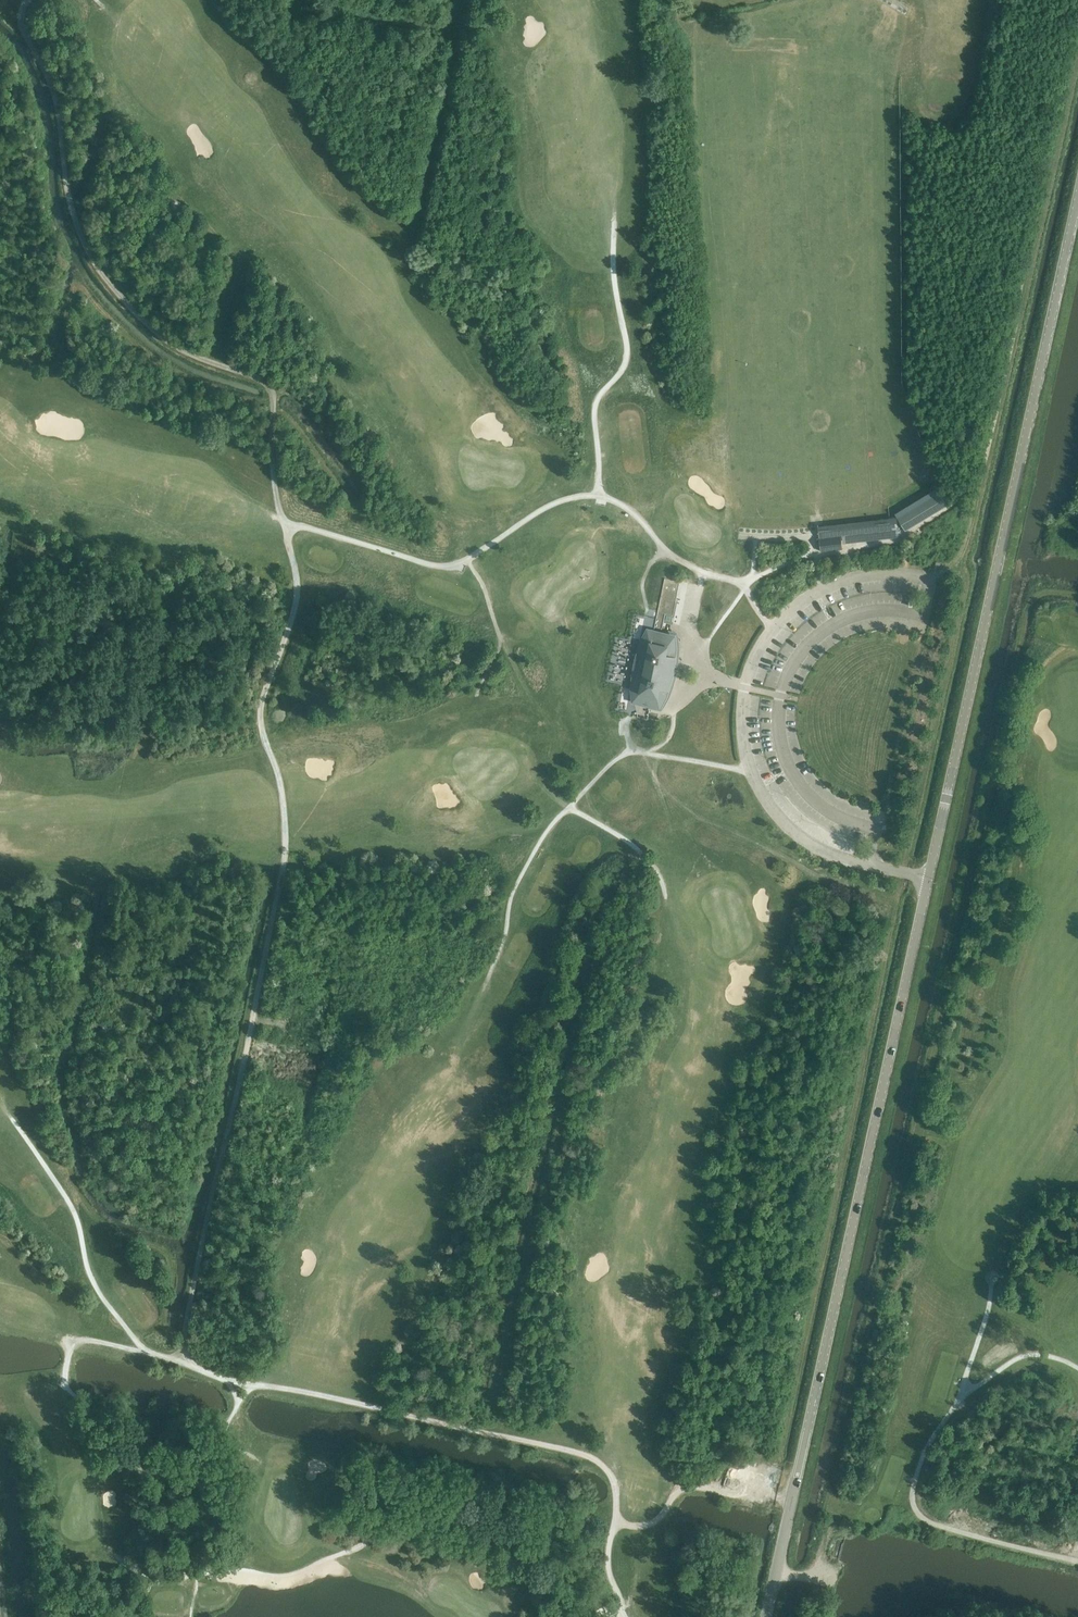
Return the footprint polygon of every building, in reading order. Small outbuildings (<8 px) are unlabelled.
[(892,535),(890,523),(818,531),(820,543),(892,535)] [(673,636),(668,635),(661,633),(663,622),(671,623),(673,614),(680,580),(664,577),(656,616),(653,629),(653,632),(651,632),(649,631),(647,631),(642,640),(639,649),(637,649),(635,658),(633,669),(631,678),(633,679),(633,688),(633,699),(634,699),(634,702),(636,710),(637,716),(649,718),(649,717),(647,717),(650,702),(659,704),(663,695),(668,696),(672,686),(669,685),(671,677),(675,678),(676,672),(677,666),(674,665),(675,657),(678,658),(678,647),(674,646),(673,636)]
